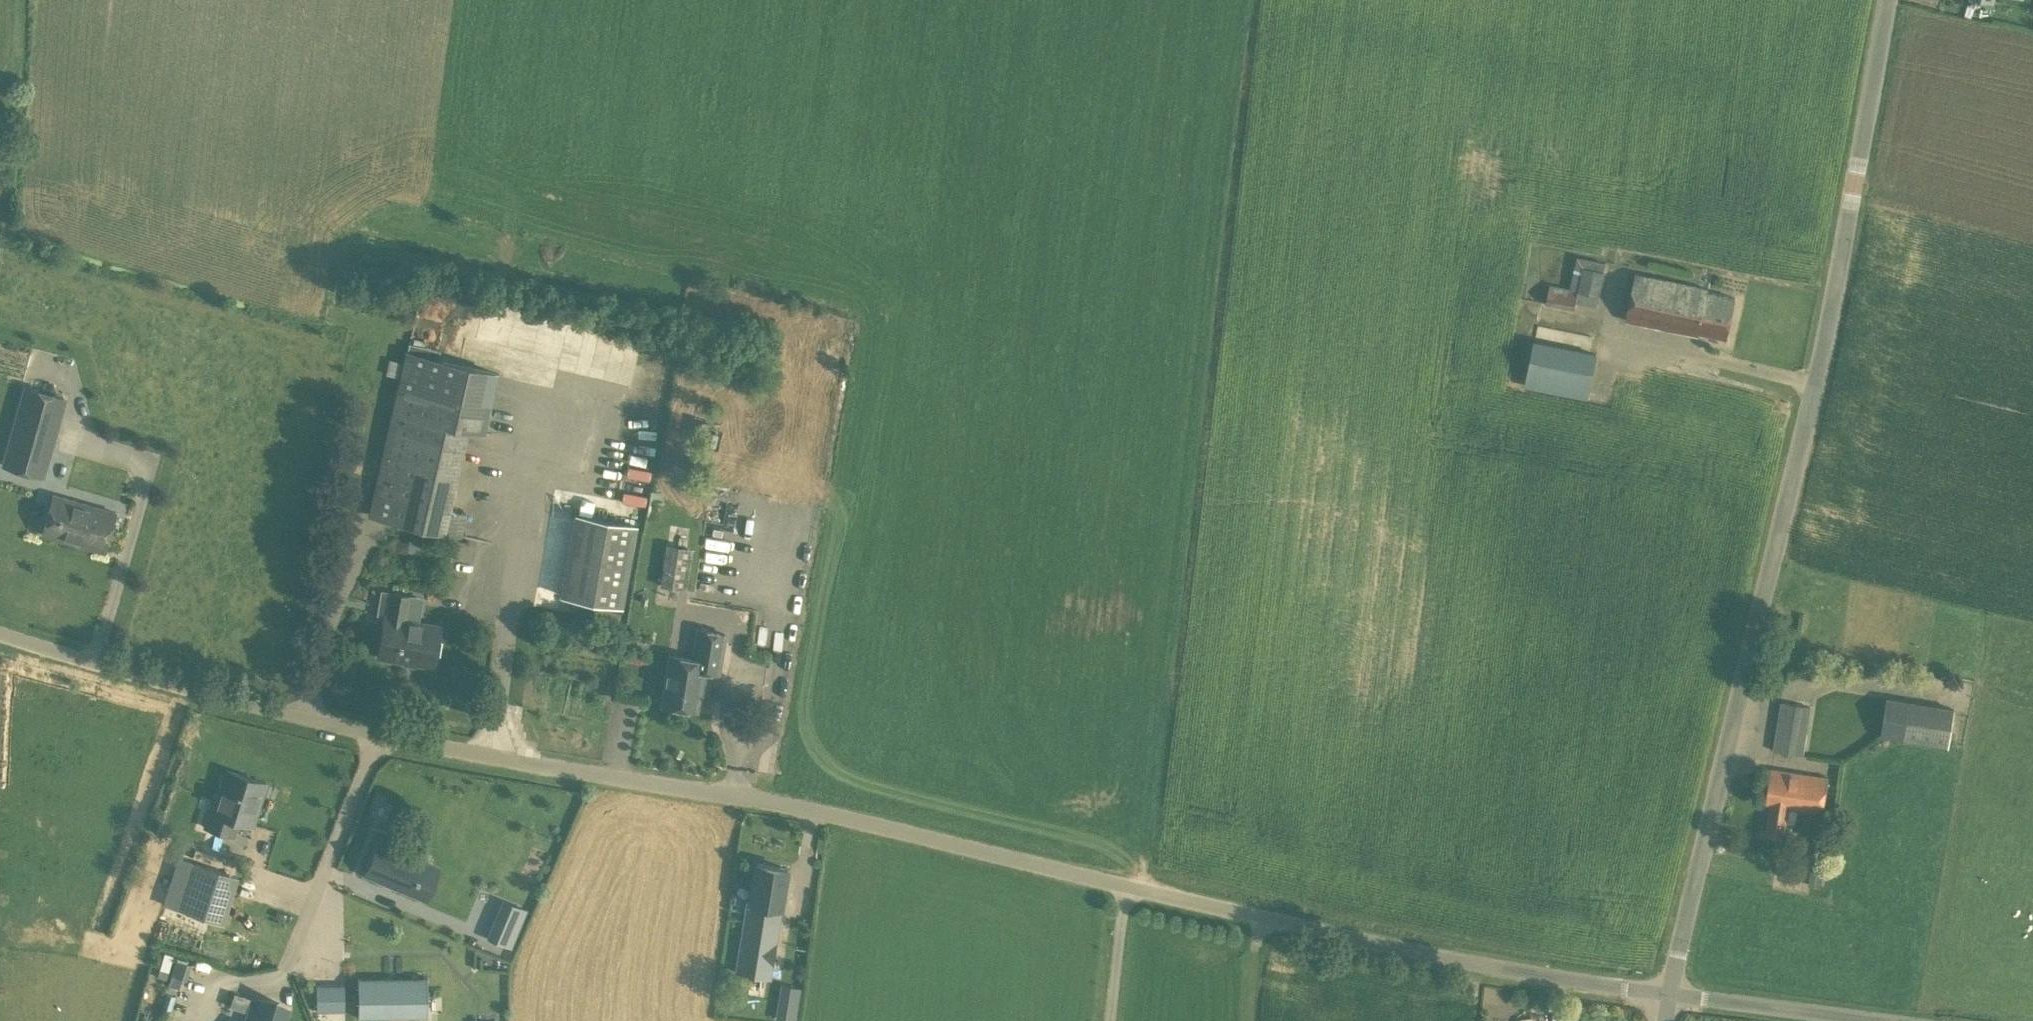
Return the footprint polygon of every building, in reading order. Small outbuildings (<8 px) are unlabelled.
[(1570,288),(1550,285),(1546,303),(1575,309),(1577,302),(1596,306),(1604,271),(1605,262),(1577,257),(1570,288)] [(1727,337),(1735,298),(1708,292),(1709,287),(1636,272),(1626,321),(1698,336),(1699,331),(1727,337)] [(1587,399),(1596,353),(1534,341),(1524,386),(1587,399)] [(467,515),(450,511),(468,431),(487,435),(501,374),(405,353),(368,516),(462,537),(467,515)] [(24,384),(1,465),(44,477),(68,396),(24,384)] [(646,503),(651,484),(628,479),(623,498),(646,503)] [(43,533),(104,550),(115,512),(54,495),(43,533)] [(636,524),(575,514),(561,595),(623,606),(636,524)] [(686,589),(692,548),(665,544),(659,585),(686,589)] [(385,618),(378,656),(433,665),(439,627),(385,618)] [(702,670),(718,673),(725,633),(697,629),(692,658),(670,655),(662,704),(696,710),(702,670)] [(1907,701),(1901,739),(1948,746),(1955,708),(1907,701)] [(1811,707),(1780,702),(1772,750),(1803,755),(1811,707)] [(266,783),(225,769),(212,811),(208,811),(203,826),(234,837),(240,821),(252,825),(266,783)] [(1771,771),(1766,803),(1770,804),(1766,833),(1785,837),(1785,835),(1790,836),(1792,823),(1787,823),(1789,814),(1790,807),(1821,812),(1827,780),(1771,771)] [(366,872),(411,891),(424,862),(378,843),(366,872)] [(211,919),(226,871),(194,861),(179,909),(211,919)] [(756,863),(752,886),(763,888),(761,902),(747,900),(736,971),(770,977),(782,905),(779,905),(780,891),(783,891),(787,869),(756,863)] [(1808,884),(1820,885),(1822,871),(1811,869),(1808,884)] [(526,907),(504,898),(488,934),(510,943),(526,907)] [(173,967),(188,972),(191,963),(176,959),(173,967)] [(169,984),(178,987),(181,977),(172,974),(169,984)] [(427,976),(357,977),(358,1017),(427,1016),(427,976)] [(800,1020),(806,985),(784,981),(778,1017),(800,1020)] [(344,1009),(344,985),(316,985),(317,1009),(344,1009)] [(288,1008),(259,999),(252,1020),(284,1020),(288,1008)]
